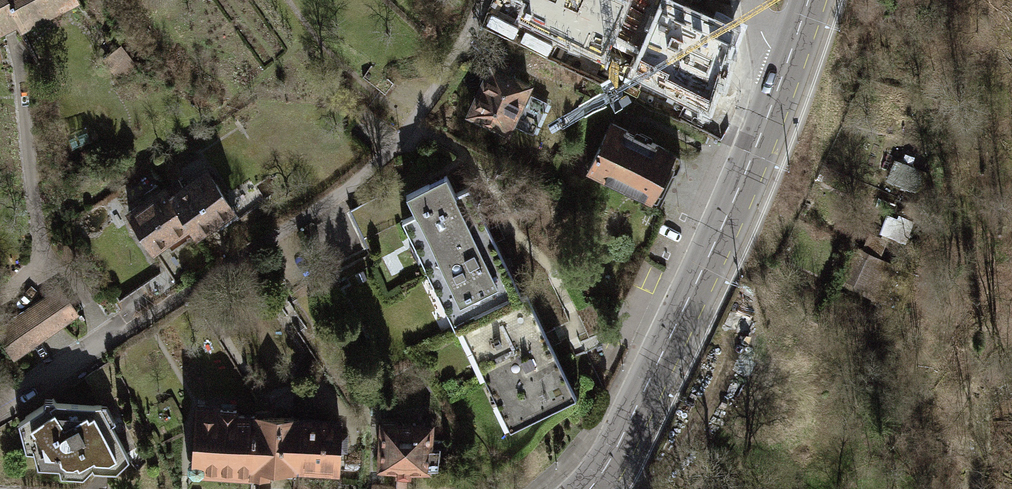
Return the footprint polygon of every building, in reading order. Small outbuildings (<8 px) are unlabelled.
[(15,21),(20,30),(76,2),(75,0),(0,0),(0,28),(15,21)] [(530,3),(524,20),(602,57),(624,4),(615,0),(522,0),(530,3)] [(734,34),(665,4),(636,73),(708,111),(734,34)] [(514,141),(534,92),(488,74),(469,123),(514,141)] [(592,164),(660,204),(685,160),(617,121),(592,164)] [(879,230),(910,237),(927,168),(896,160),(879,230)] [(165,187),(195,231),(216,218),(220,224),(236,214),(207,171),(183,187),(177,179),(165,187)] [(464,323),(469,321),(522,295),(468,186),(454,192),(446,175),(407,194),(416,212),(411,215),(423,239),(419,241),(448,301),(453,299),(464,323)] [(165,187),(128,212),(152,247),(164,239),(170,248),(195,231),(165,187)] [(880,290),(886,254),(865,251),(859,286),(880,290)] [(0,327),(0,331),(15,354),(76,313),(59,287),(0,327)] [(522,295),(469,321),(480,343),(476,345),(504,403),(510,400),(520,421),(576,394),(526,293),(522,295)] [(52,398),(19,420),(21,435),(29,432),(37,464),(69,466),(69,474),(83,474),(105,464),(107,468),(117,468),(128,456),(100,403),(55,402),(52,398)] [(236,407),(196,405),(193,456),(188,462),(188,468),(192,473),(199,473),(203,469),(252,472),(255,416),(236,415),(236,407)] [(297,419),(255,416),(252,472),(268,472),(269,464),(295,465),(297,419)] [(339,421),(297,419),(295,465),(337,468),(338,450),(345,450),(346,433),(338,433),(339,421)] [(429,427),(382,424),(379,465),(395,467),(395,471),(410,472),(410,467),(426,468),(429,427)]
